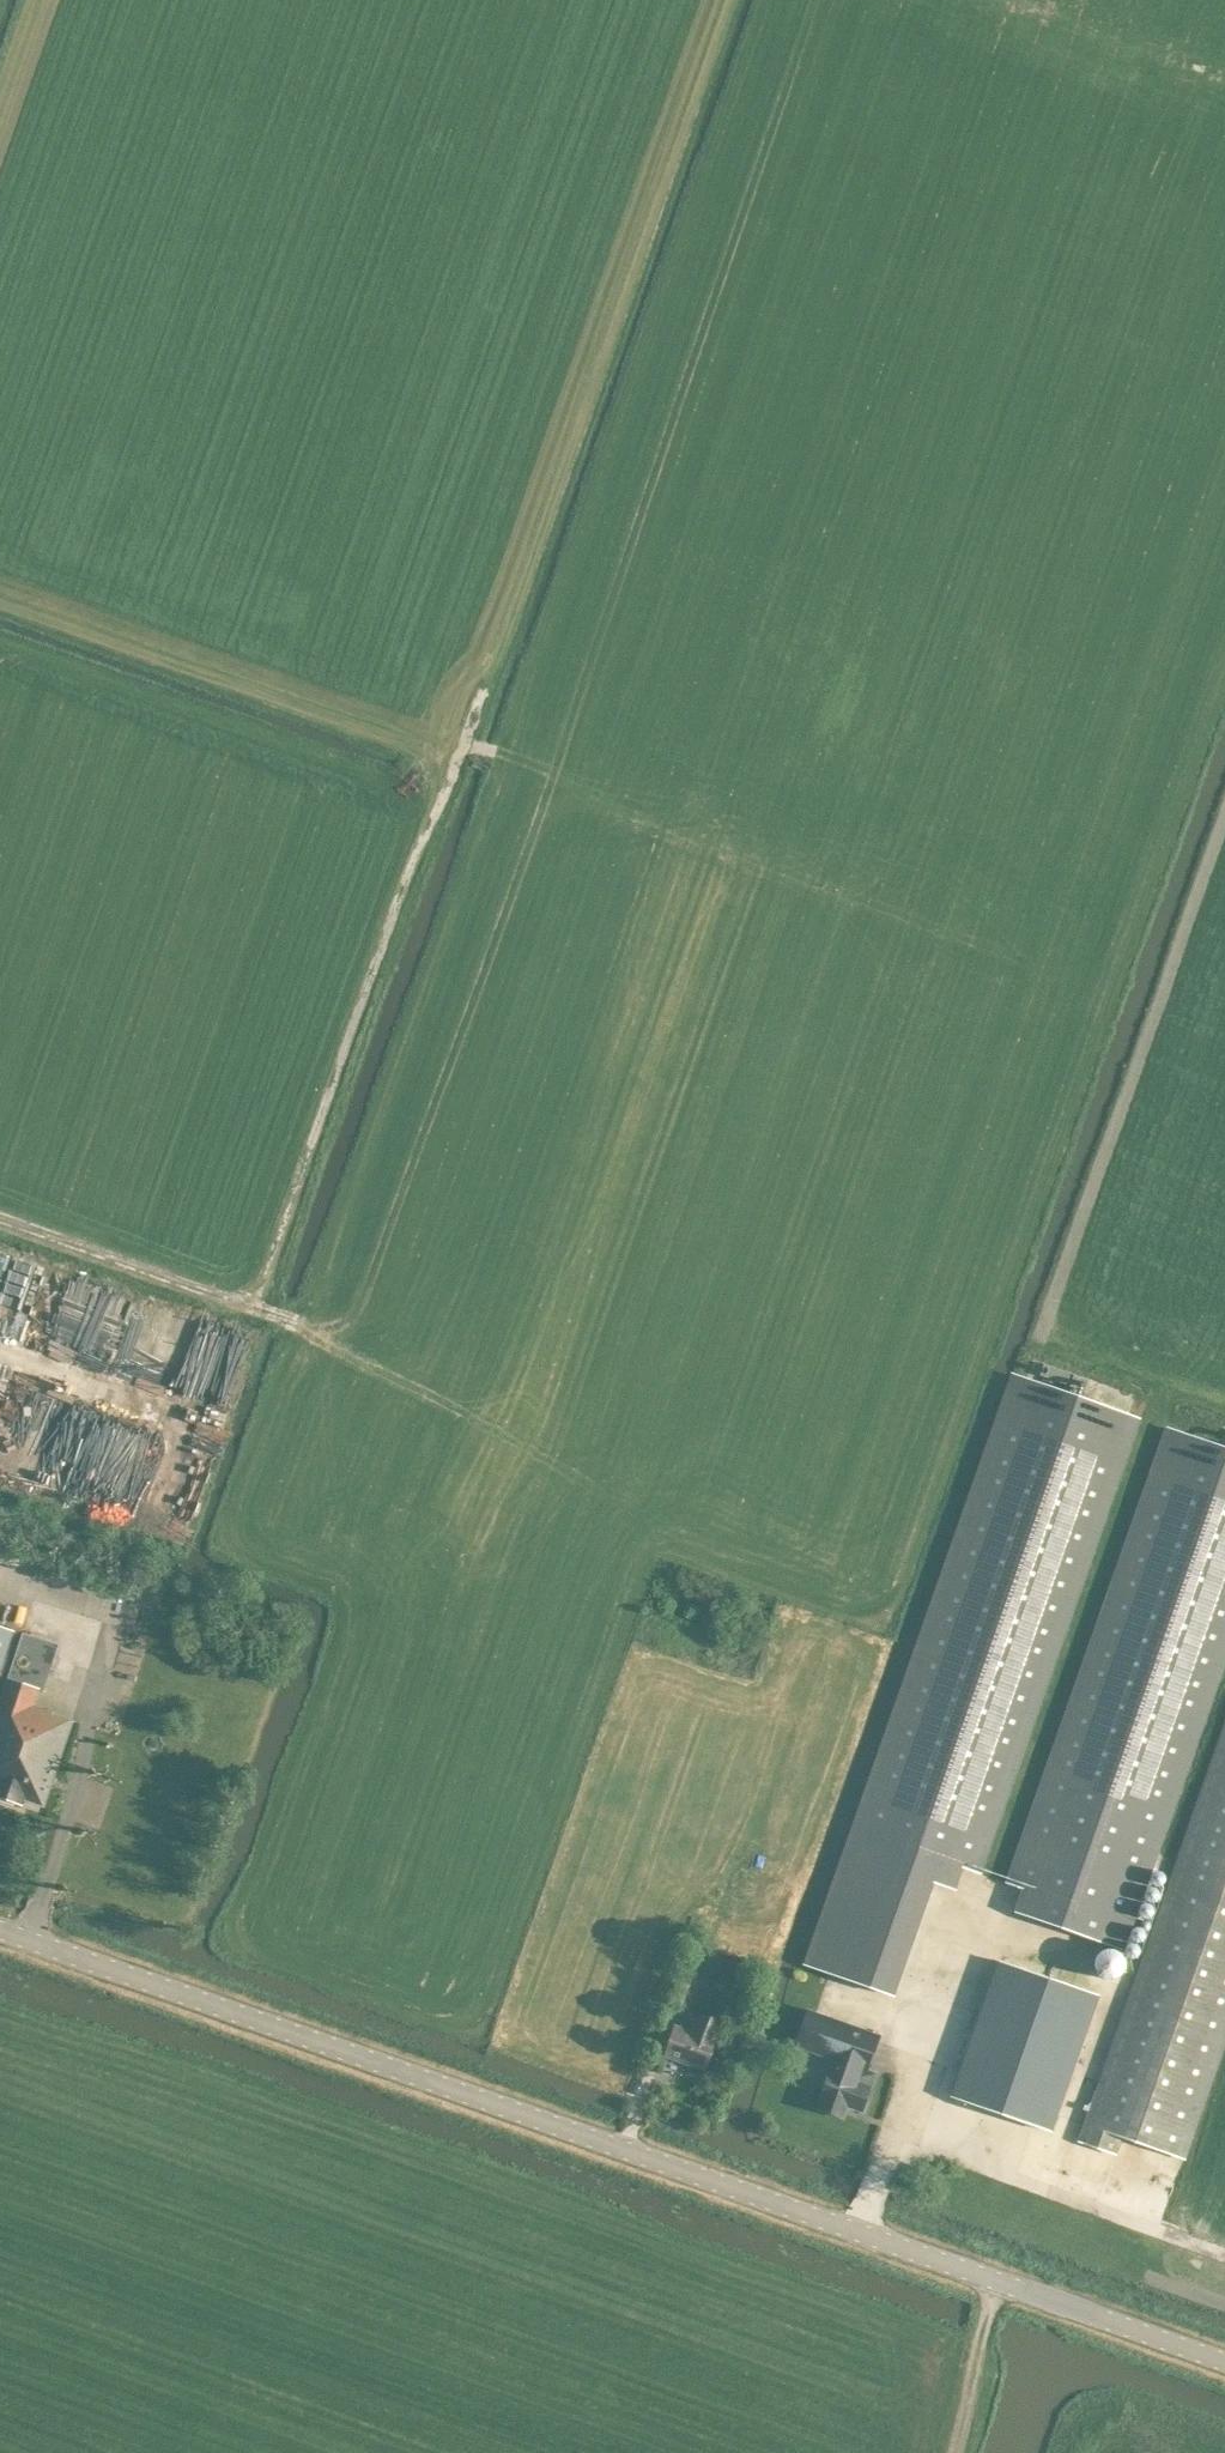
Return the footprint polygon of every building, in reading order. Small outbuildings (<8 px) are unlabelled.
[(809,1977),(890,2005),(945,1846),(986,1861),(1143,1406),(1021,1364),(809,1977)] [(221,1379),(213,1400),(224,1404),(232,1383),(221,1379)] [(216,1414),(208,1440),(220,1443),(228,1418),(216,1414)] [(1046,1907),(1127,1935),(1224,1653),(1224,1434),(1170,1415),(1013,1870),(1054,1884),(1046,1907)] [(24,1797),(44,1803),(72,1718),(52,1711),(53,1709),(35,1703),(39,1689),(42,1690),(57,1643),(0,1624),(0,1794),(22,1801),(24,1797)] [(1121,2134),(1184,2156),(1224,2039),(1224,1720),(1079,2138),(1115,2151),(1121,2134)] [(951,2094),(1051,2129),(1099,1994),(998,1958),(976,2019),(951,2094)] [(869,2067),(881,2032),(807,2006),(793,2043),(832,2057),(819,2095),(822,2096),(818,2106),(843,2115),(847,2104),(862,2109),(876,2070),(869,2067)] [(663,2053),(706,2068),(722,2018),(710,2015),(696,2010),(690,2026),(674,2021),(663,2053)]
